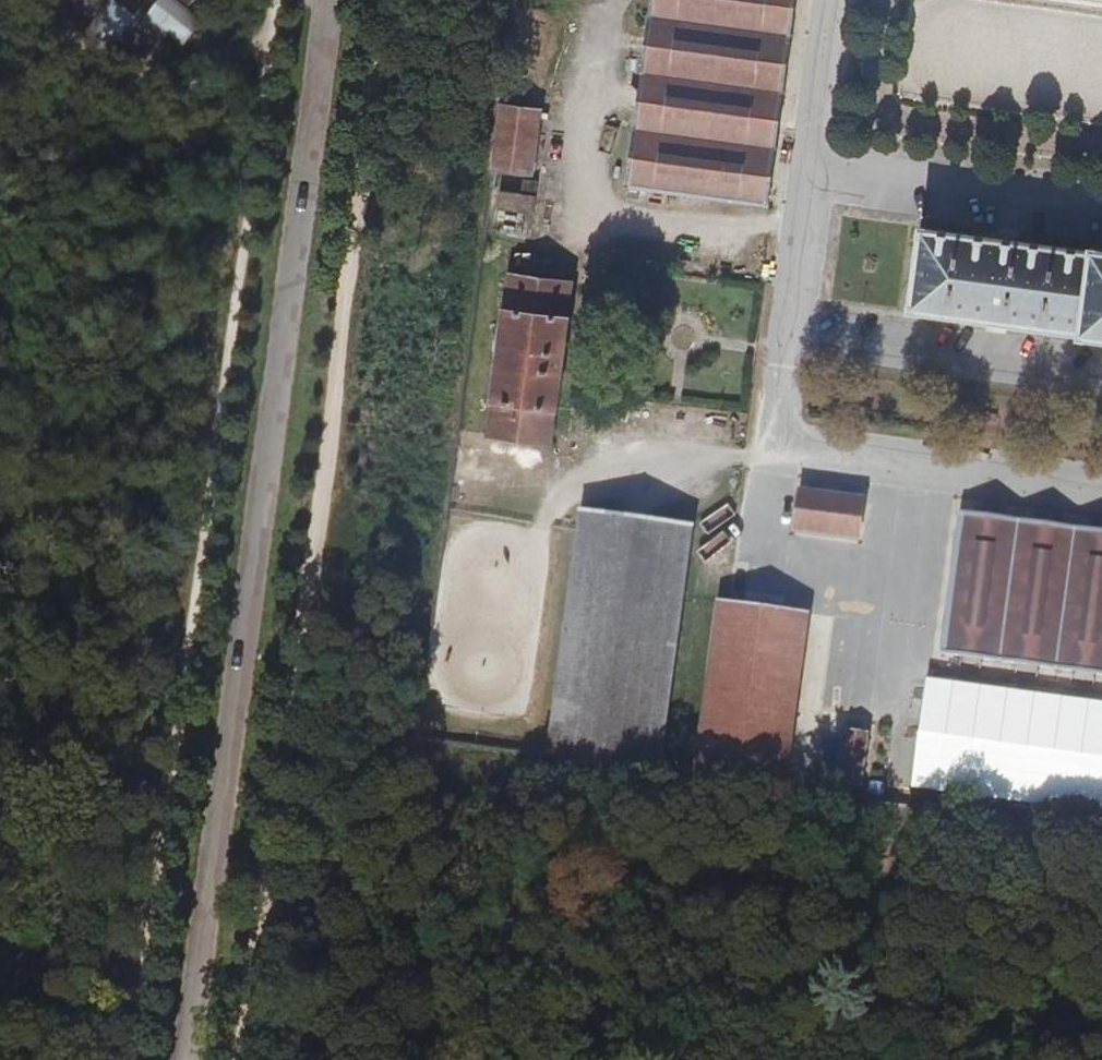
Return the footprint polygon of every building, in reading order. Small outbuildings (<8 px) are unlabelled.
[(174,40),(194,17),(189,12),(199,0),(66,0),(65,2),(90,20),(80,34),(110,52),(125,37),(153,56),(168,36),(174,40)] [(769,206),(797,0),(651,0),(626,187),(769,206)] [(492,171),(532,176),(541,113),(500,108),(492,171)] [(497,210),(532,214),(534,198),(499,193),(497,210)] [(1101,340),(1101,250),(917,225),(905,313),(1101,340)] [(488,438),(550,446),(554,411),(556,411),(567,316),(565,315),(569,282),(507,275),(503,308),(501,308),(490,404),(492,404),(488,438)] [(794,532),(858,541),(864,501),(800,492),(794,532)] [(1101,676),(1101,530),(959,511),(940,655),(1101,676)] [(548,761),(659,776),(694,530),(581,515),(548,761)] [(694,781),(786,793),(809,616),(717,604),(694,781)] [(838,783),(860,787),(868,733),(846,730),(838,783)]
